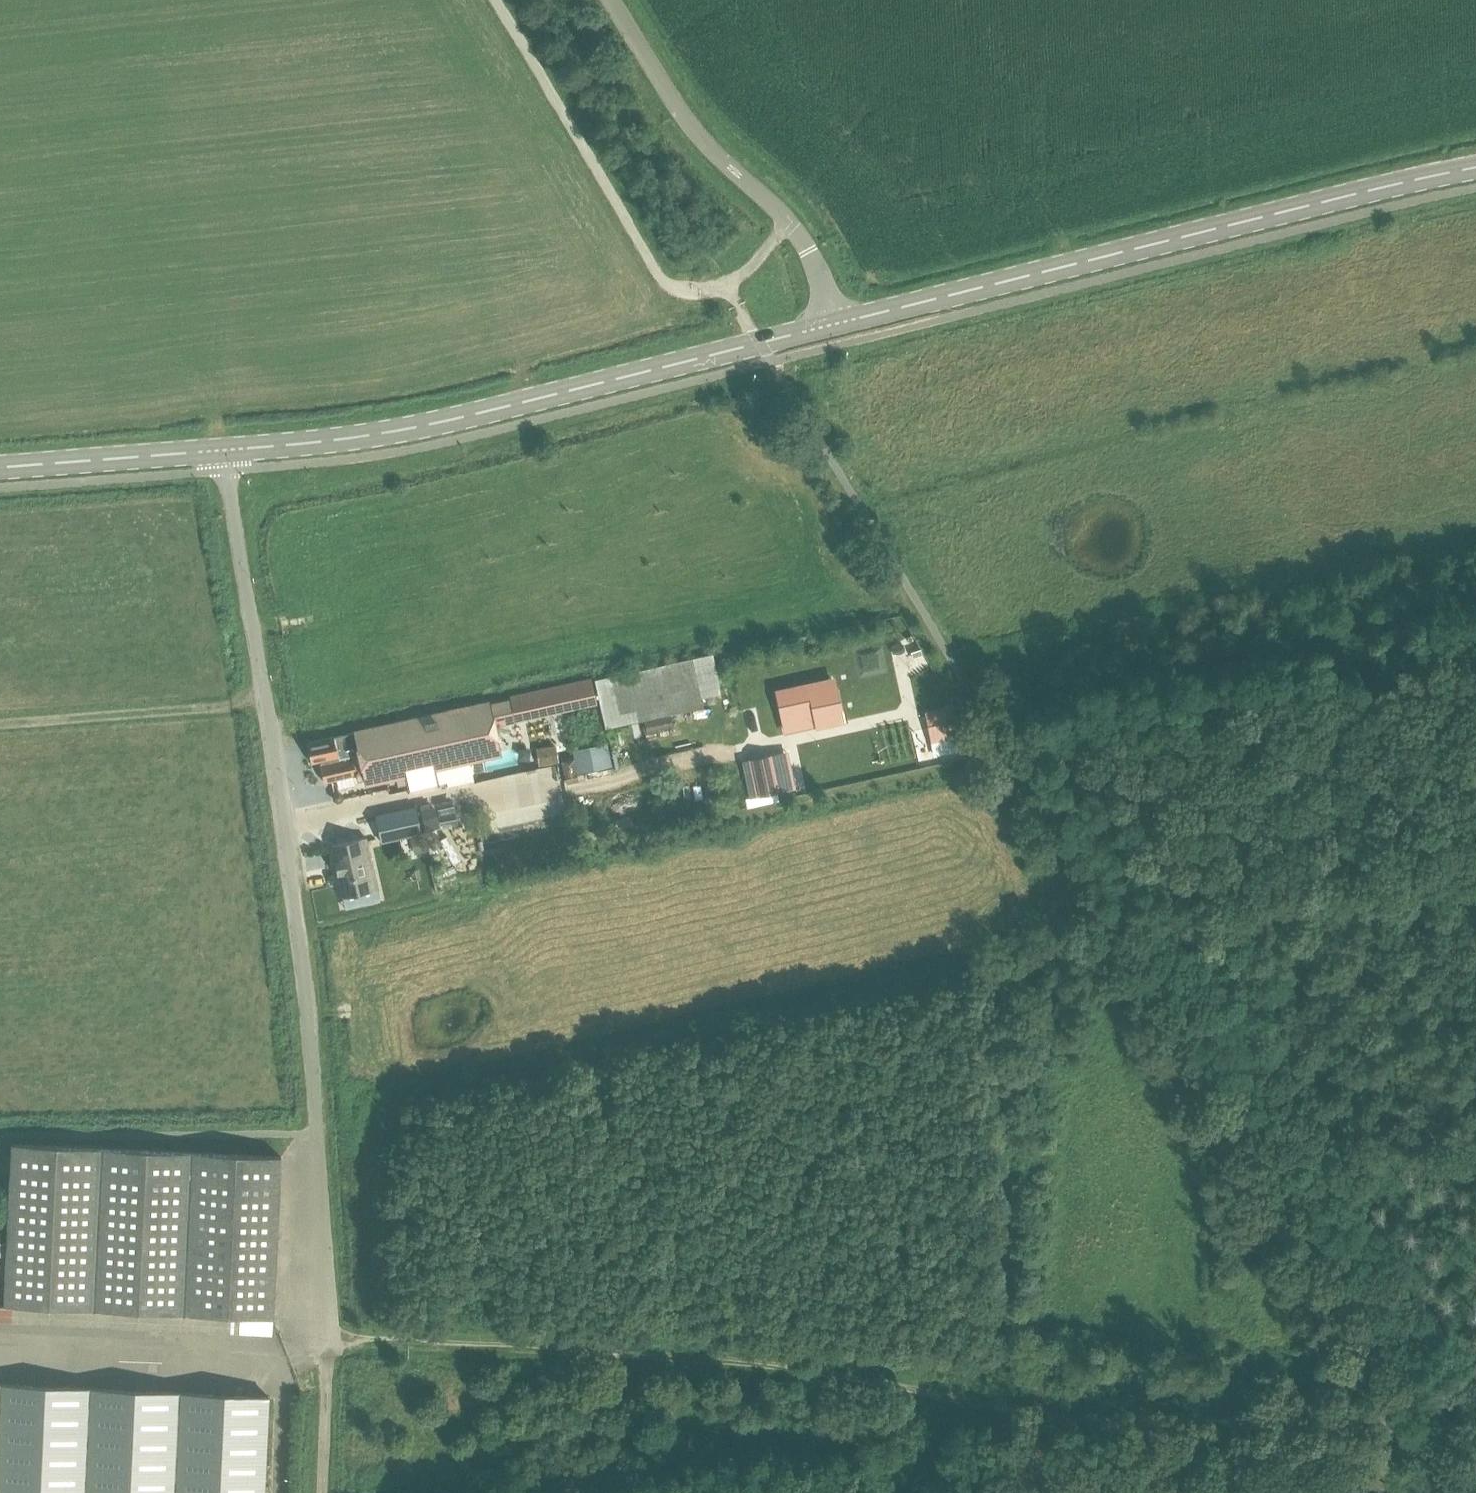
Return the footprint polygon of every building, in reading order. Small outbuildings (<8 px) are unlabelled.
[(701,696),(720,692),(712,655),(595,681),(605,728),(643,720),(672,713),(704,706),(701,696)] [(804,687),(778,693),(783,716),(814,709),(817,724),(829,721),(842,718),(837,694),(834,681),(804,687)] [(597,703),(592,682),(510,699),(514,721),(597,703)] [(514,721),(510,699),(491,703),(496,725),(514,721)] [(485,704),(350,733),(359,775),(360,778),(362,778),(364,786),(407,776),(410,790),(447,783),(448,788),(474,782),(470,763),(502,756),(496,725),(491,703),(485,704)] [(945,709),(926,713),(929,726),(931,736),(950,732),(948,720),(945,709)] [(956,710),(952,712),(958,723),(962,721),(956,710)] [(672,713),(643,720),(646,734),(675,728),(672,713)] [(549,718),(530,720),(534,745),(552,743),(549,718)] [(359,775),(350,733),(307,742),(312,764),(320,763),(324,784),(337,781),(339,789),(356,785),(354,776),(359,775)] [(608,743),(576,749),(581,772),(612,766),(608,743)] [(556,745),(538,748),(541,764),(558,761),(556,745)] [(748,760),(743,761),(745,771),(747,780),(750,797),(756,796),(758,796),(760,795),(762,795),(776,792),(794,788),(791,774),(790,771),(772,774),(770,763),(769,756),(760,758),(753,759),(748,760)] [(575,758),(563,761),(567,780),(579,777),(575,758)] [(505,823),(536,815),(533,803),(502,811),(505,823)] [(420,810),(425,831),(440,827),(435,806),(420,810)] [(381,843),(423,833),(417,807),(375,817),(381,843)] [(422,835),(412,838),(416,853),(426,850),(422,835)] [(367,837),(331,845),(343,898),(378,889),(375,872),(367,837)] [(441,865),(441,881),(457,881),(457,865),(441,865)] [(273,1317),(280,1156),(11,1144),(7,1242),(4,1304),(273,1317)] [(158,1378),(158,1367),(140,1367),(139,1377),(158,1378)] [(269,1396),(0,1384),(0,1492),(264,1492),(269,1396)]
